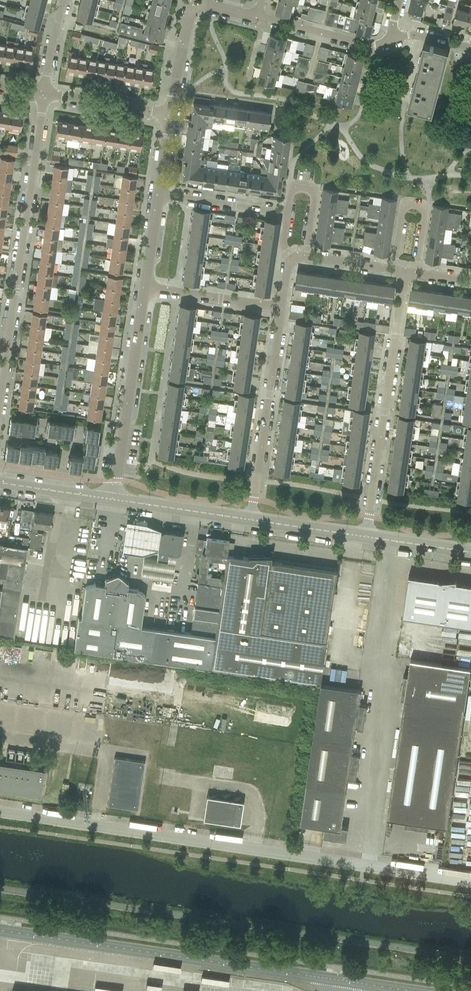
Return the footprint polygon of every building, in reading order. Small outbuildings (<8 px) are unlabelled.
[(24,10),(42,14),(45,3),(35,0),(30,0),(29,5),(25,4),(24,10)] [(79,5),(97,10),(99,4),(95,3),(96,0),(81,0),(79,5)] [(147,9),(164,13),(165,9),(167,10),(167,9),(166,9),(168,2),(159,0),(152,0),(151,4),(148,3),(147,9)] [(278,5),(278,6),(277,11),(276,10),(276,11),(290,15),(293,3),(298,4),(298,3),(287,0),(279,0),(278,5)] [(355,6),(373,10),(374,6),(376,7),(378,0),(359,0),(359,1),(357,0),(355,6)] [(408,8),(422,12),(424,7),(425,2),(425,0),(410,0),(408,8)] [(132,5),(125,3),(123,13),(130,15),(132,5)] [(454,21),(467,24),(468,21),(470,12),(470,9),(470,8),(470,5),(465,4),(464,8),(457,7),(456,11),(454,21)] [(97,10),(79,5),(76,17),(91,20),(93,14),(96,15),(97,10)] [(444,13),(443,18),(450,19),(454,6),(446,5),(444,13)] [(300,17),(321,23),(325,10),(310,6),(308,14),(301,13),(300,17)] [(355,6),(353,17),(372,22),(374,15),(372,14),(373,10),(355,6)] [(147,9),(144,21),(146,21),(147,21),(162,25),(164,18),(165,18),(163,17),(164,13),(147,9)] [(42,14),(24,10),(22,15),(26,16),(24,22),(29,24),(39,26),(42,14)] [(325,24),(332,25),(335,13),(328,11),(325,24)] [(346,16),(343,28),(349,30),(370,35),(374,22),(372,22),(353,17),(352,17),(346,16)] [(120,22),(117,32),(145,40),(153,42),(154,37),(161,39),(162,38),(161,38),(163,33),(163,32),(165,25),(163,25),(162,25),(147,21),(146,21),(143,33),(141,33),(142,28),(120,22)] [(270,33),(267,45),(289,51),(292,39),(270,33)] [(2,61),(12,62),(15,42),(12,41),(12,46),(5,45),(2,61)] [(12,62),(21,64),(24,48),(17,47),(18,42),(15,42),(12,62)] [(315,45),(306,42),(303,54),(311,57),(315,45)] [(24,48),(21,64),(31,66),(34,45),(31,44),(30,49),(24,48)] [(420,62),(417,74),(440,80),(447,49),(425,44),(422,56),(421,56),(419,62),(420,62)] [(267,45),(264,57),(281,61),(290,64),(293,52),(289,51),(267,45)] [(329,48),(320,46),(317,58),(326,60),(329,48)] [(65,72),(75,73),(78,57),(72,56),(72,51),(69,51),(65,72)] [(345,53),(342,65),(361,70),(365,58),(345,53)] [(75,73),(84,75),(88,54),(85,54),(84,58),(78,57),(75,73)] [(84,75),(94,76),(97,60),(90,59),(91,54),(88,54),(84,75)] [(299,55),(296,65),(307,68),(310,58),(299,55)] [(94,76),(103,78),(107,57),(104,57),(103,61),(97,60),(94,76)] [(103,78),(113,79),(115,63),(109,62),(110,58),(107,57),(103,78)] [(264,57),(261,69),(280,73),(281,68),(279,68),(281,61),(264,57)] [(113,79),(122,81),(126,60),(123,60),(122,65),(115,63),(113,79)] [(122,81),(131,83),(134,67),(127,65),(128,61),(126,60),(122,81)] [(318,60),(315,70),(326,73),(329,63),(318,60)] [(131,83),(141,84),(144,64),(142,63),(141,68),(134,67),(131,83)] [(144,64),(141,84),(150,86),(153,70),(146,69),(147,64),(144,64)] [(307,68),(296,65),(294,74),(305,77),(307,68)] [(343,69),(342,77),(359,81),(361,70),(342,65),(341,69),(343,69)] [(280,73),(261,69),(258,80),(275,85),(276,79),(278,80),(280,73)] [(326,73),(315,70),(313,79),(324,82),(326,73)] [(410,100),(409,105),(432,111),(432,110),(435,96),(436,92),(440,80),(417,74),(414,87),(413,87),(412,92),(410,100)] [(338,82),(336,88),(356,93),(359,81),(342,77),(340,82),(338,82)] [(295,90),(305,93),(308,82),(298,80),(295,90)] [(308,82),(305,93),(315,95),(317,85),(308,82)] [(352,105),(356,93),(336,88),(333,87),(330,99),(352,105)] [(193,103),(191,119),(194,120),(193,124),(206,126),(205,126),(211,127),(193,103)] [(209,106),(193,103),(211,127),(212,127),(213,121),(212,121),(213,109),(210,108),(209,108),(209,106)] [(226,106),(214,104),(213,109),(212,121),(213,121),(223,123),(226,106)] [(226,106),(223,123),(234,125),(237,107),(226,106)] [(237,107),(234,125),(246,126),(248,109),(237,107)] [(248,109),(246,126),(257,128),(260,111),(248,109)] [(8,127),(10,113),(0,111),(0,126),(8,127)] [(260,111),(257,128),(268,130),(271,112),(260,111)] [(10,113),(8,127),(20,129),(23,115),(10,113)] [(55,135),(67,137),(70,123),(57,121),(55,135)] [(67,137),(79,139),(82,125),(70,123),(67,137)] [(188,123),(186,135),(204,137),(205,126),(206,126),(193,124),(188,123)] [(79,139),(91,141),(94,127),(82,125),(79,139)] [(91,141),(103,143),(106,129),(94,127),(91,141)] [(103,143),(115,145),(118,131),(106,129),(103,143)] [(115,145),(128,147),(130,133),(118,131),(115,145)] [(130,133),(128,147),(140,150),(142,135),(130,133)] [(185,146),(202,149),(204,137),(186,135),(185,146)] [(273,136),(271,147),(288,150),(290,138),(273,136)] [(4,154),(16,156),(17,146),(5,144),(4,154)] [(185,146),(183,157),(188,158),(200,160),(201,159),(201,153),(202,149),(185,146)] [(271,147),(270,158),(287,161),(288,150),(271,147)] [(12,170),(14,159),(4,157),(1,157),(0,156),(0,168),(12,170)] [(185,162),(182,178),(207,161),(207,160),(201,159),(200,160),(188,158),(188,159),(187,161),(187,163),(185,162)] [(263,158),(262,168),(268,169),(268,170),(280,172),(285,173),(287,161),(270,158),(269,159),(263,158)] [(207,161),(182,178),(198,181),(199,178),(200,178),(203,179),(205,167),(206,167),(207,161)] [(217,163),(216,168),(214,185),(225,187),(227,170),(228,165),(217,163)] [(54,165),(52,177),(66,179),(67,167),(54,165)] [(203,179),(203,184),(214,185),(216,168),(206,167),(205,167),(203,179)] [(10,182),(12,170),(0,168),(0,180),(10,182)] [(261,168),(261,169),(262,169),(280,192),(282,176),(280,176),(280,174),(280,172),(268,170),(268,169),(261,168)] [(262,175),(260,187),(263,187),(264,188),(264,190),(280,192),(262,169),(261,169),(260,174),(262,175)] [(225,187),(236,189),(239,171),(227,170),(225,187)] [(236,189),(248,190),(250,173),(239,171),(236,189)] [(250,173),(248,190),(259,192),(260,187),(262,175),(260,174),(254,174),(250,173)] [(114,178),(113,186),(120,187),(134,189),(136,177),(126,176),(122,175),(122,177),(118,177),(114,178)] [(52,177),(50,189),(64,191),(66,179),(52,177)] [(9,193),(10,182),(0,180),(0,192),(9,193)] [(120,187),(118,199),(132,201),(134,189),(120,187)] [(50,189),(48,201),(62,203),(64,191),(50,189)] [(323,189),(321,203),(348,207),(349,200),(337,198),(338,191),(323,189)] [(7,204),(9,193),(0,192),(0,203),(7,204)] [(362,205),(362,209),(367,209),(394,213),(396,199),(381,197),(380,205),(368,203),(368,206),(362,205)] [(118,199),(117,211),(131,213),(132,201),(118,199)] [(48,201),(47,212),(60,214),(62,203),(48,201)] [(321,203),(319,217),(334,219),(335,212),(347,213),(348,207),(321,203)] [(434,205),(432,219),(460,223),(461,217),(461,214),(447,212),(448,207),(434,205)] [(194,209),(192,222),(210,225),(211,218),(208,218),(209,212),(194,209)] [(366,215),(366,217),(378,218),(377,225),(392,228),(394,213),(367,209),(366,215)] [(117,211),(115,223),(129,225),(131,213),(117,211)] [(47,212),(45,224),(59,226),(60,214),(47,212)] [(319,217),(317,231),(344,235),(345,228),(333,226),(334,219),(319,217)] [(432,219),(429,233),(444,235),(445,229),(457,231),(458,226),(460,226),(460,223),(432,219)] [(261,226),(260,232),(278,234),(280,222),(265,220),(264,226),(261,226)] [(192,222),(191,234),(205,236),(206,230),(209,230),(210,225),(192,222)] [(115,223),(113,235),(127,237),(129,225),(115,223)] [(45,224),(43,236),(62,239),(64,228),(58,228),(58,226),(45,224)] [(364,231),(363,237),(390,241),(392,228),(377,225),(376,232),(364,231)] [(344,235),(317,231),(315,245),(330,247),(331,240),(343,241),(344,235)] [(262,238),(261,244),(276,246),(278,234),(260,232),(259,238),(262,238)] [(429,233),(427,247),(454,251),(455,244),(443,242),(444,235),(429,233)] [(191,234),(189,246),(206,249),(207,242),(204,242),(205,236),(191,234)] [(107,238),(106,245),(111,246),(111,247),(125,249),(127,237),(113,235),(113,238),(107,238)] [(43,236),(41,248),(55,250),(60,251),(62,239),(43,236)] [(390,241),(363,237),(362,244),(374,246),(373,253),(388,256),(390,241)] [(257,250),(257,256),(274,258),(276,246),(261,244),(260,250),(257,250)] [(189,246),(187,258),(202,260),(203,254),(205,254),(206,249),(189,246)] [(111,247),(110,258),(123,261),(125,249),(111,247)] [(454,251),(427,247),(425,261),(440,263),(441,256),(453,258),(454,251)] [(41,248),(40,260),(53,262),(55,250),(41,248)] [(258,262),(257,268),(273,270),(274,258),(257,256),(256,261),(258,262)] [(123,261),(110,258),(108,271),(122,273),(123,261)] [(187,258),(185,270),(203,272),(204,267),(201,266),(202,260),(187,258)] [(40,260),(38,272),(52,274),(53,262),(40,260)] [(255,273),(254,279),(271,282),(273,270),(257,268),(256,274),(255,273)] [(203,272),(185,270),(184,281),(198,284),(199,277),(202,278),(203,272)] [(38,272),(36,284),(50,286),(52,274),(38,272)] [(297,272),(295,287),(301,287),(301,291),(300,295),(306,296),(307,291),(309,274),(297,272)] [(313,289),(319,290),(321,275),(309,274),(307,291),(313,292),(313,289)] [(107,275),(105,287),(119,289),(121,277),(107,275)] [(325,293),(330,294),(333,277),(321,275),(319,290),(325,291),(325,293)] [(337,293),(342,294),(344,279),(333,277),(330,294),(337,295),(337,293)] [(271,282),(254,279),(253,285),(255,286),(254,292),(269,294),(271,282)] [(349,297),(354,298),(357,280),(344,279),(342,294),(349,295),(349,297)] [(361,296),(366,297),(368,282),(357,280),(354,298),(360,299),(361,296)] [(366,300),(377,302),(380,284),(368,282),(366,297),(366,300)] [(36,284),(34,296),(48,298),(50,286),(36,284)] [(380,284),(377,302),(383,303),(391,305),(392,301),(390,300),(392,286),(380,284)] [(105,287),(104,299),(118,301),(119,289),(105,287)] [(409,303),(407,311),(421,313),(421,308),(424,290),(412,288),(409,303)] [(427,306),(434,307),(436,292),(424,290),(421,308),(427,309),(427,306)] [(439,310),(445,311),(448,294),(436,292),(434,307),(439,308),(439,310)] [(451,310),(457,310),(459,296),(448,294),(445,311),(451,312),(451,310)] [(48,298),(34,296),(33,308),(46,310),(48,298)] [(469,315),(470,299),(470,297),(459,296),(457,310),(463,311),(463,314),(469,315)] [(94,297),(93,309),(102,310),(102,311),(116,313),(118,301),(104,299),(94,297)] [(179,305),(178,318),(195,320),(196,314),(203,315),(204,309),(197,308),(179,305)] [(289,310),(288,317),(302,319),(303,312),(304,306),(298,305),(297,311),(294,311),(289,310)] [(102,311),(100,322),(114,324),(116,313),(102,311)] [(32,312),(30,324),(44,326),(46,314),(32,312)] [(241,314),(240,321),(239,326),(256,329),(258,317),(241,314)] [(178,318),(176,330),(191,332),(192,325),(194,326),(195,320),(178,318)] [(374,323),(373,330),(384,332),(387,332),(388,325),(378,323),(379,318),(375,318),(375,323),(374,323)] [(363,321),(362,328),(373,330),(374,323),(363,321)] [(100,322),(98,334),(112,336),(114,324),(100,322)] [(295,322),(293,334),(311,337),(312,331),(309,331),(310,324),(295,322)] [(30,324),(28,336),(42,338),(50,339),(51,327),(44,326),(30,324)] [(241,332),(240,339),(255,341),(256,329),(239,326),(239,332),(241,332)] [(403,335),(406,335),(415,336),(416,329),(404,327),(403,335)] [(176,330),(174,341),(192,344),(193,338),(190,338),(191,332),(176,330)] [(355,338),(354,343),(371,346),(373,334),(359,331),(358,338),(355,338)] [(90,333),(89,340),(97,341),(97,346),(111,348),(112,336),(98,334),(91,333),(90,333)] [(293,334),(291,346),(307,349),(308,344),(310,345),(311,337),(293,334)] [(28,336),(27,348),(41,350),(42,338),(28,336)] [(237,345),(236,350),(253,353),(255,341),(240,339),(239,345),(237,345)] [(411,339),(409,352),(426,354),(427,348),(424,347),(425,341),(411,339)] [(174,341),(172,353),(188,355),(189,349),(191,350),(192,344),(174,341)] [(356,349),(355,355),(369,357),(371,346),(354,343),(354,349),(356,349)] [(89,345),(87,357),(89,357),(109,360),(111,348),(97,346),(89,345)] [(291,346),(290,358),(308,361),(308,355),(306,355),(307,349),(291,346)] [(27,348),(25,360),(39,362),(41,350),(27,348)] [(237,356),(236,363),(251,365),(253,353),(236,350),(235,356),(237,356)] [(409,352),(407,364),(422,366),(423,359),(425,359),(426,354),(409,352)] [(188,355),(172,353),(171,365),(188,368),(189,362),(187,362),(188,355)] [(352,361),(351,367),(368,369),(369,357),(355,355),(354,361),(352,361)] [(89,357),(87,369),(93,370),(107,372),(109,360),(89,357)] [(290,358),(288,370),(303,372),(304,366),(307,367),(308,361),(290,358)] [(37,374),(39,362),(25,360),(23,372),(37,374)] [(234,363),(232,374),(250,377),(251,365),(236,363),(234,363)] [(407,364),(405,375),(423,378),(424,372),(421,371),(422,366),(407,364)] [(169,377),(184,379),(192,380),(194,369),(188,368),(171,365),(169,377)] [(67,371),(66,378),(71,379),(77,380),(79,368),(67,366),(67,371)] [(353,373),(352,379),(366,381),(368,369),(351,367),(350,373),(353,373)] [(93,370),(91,382),(105,384),(107,372),(93,370)] [(288,370),(286,382),(304,385),(305,379),(302,379),(303,372),(288,370)] [(23,372),(21,384),(35,386),(37,374),(23,372)] [(250,377),(232,374),(231,380),(234,380),(233,387),(248,389),(250,377)] [(405,375),(404,387),(418,389),(424,390),(425,384),(422,383),(423,378),(405,375)] [(349,385),(348,391),(364,393),(366,381),(352,379),(351,385),(349,385)] [(91,382),(90,394),(104,396),(105,384),(91,382)] [(304,385),(286,382),(285,394),(299,396),(300,390),(303,391),(304,385)] [(168,383),(166,395),(184,398),(185,392),(182,392),(183,385),(168,383)] [(21,384),(20,396),(34,398),(35,386),(21,384)] [(404,387),(402,399),(419,401),(420,396),(417,395),(418,389),(404,387)] [(364,393),(348,391),(347,397),(349,397),(348,403),(362,406),(364,393)] [(235,400),(234,405),(251,407),(253,395),(238,393),(237,400),(235,400)] [(90,394),(88,405),(102,407),(104,396),(90,394)] [(166,395),(164,407),(180,409),(180,403),(183,404),(184,398),(166,395)] [(34,398),(20,396),(18,408),(32,410),(34,398)] [(463,408),(470,409),(470,397),(466,396),(465,396),(464,402),(463,408)] [(419,401),(402,399),(400,411),(414,413),(415,406),(419,407),(419,401)] [(284,400),(283,412),(300,414),(301,409),(298,408),(299,402),(284,400)] [(430,416),(440,417),(442,405),(432,403),(430,416)] [(228,404),(226,416),(249,419),(251,407),(234,405),(228,404)] [(88,405),(86,418),(90,418),(100,420),(102,407),(88,405)] [(164,407),(163,419),(180,421),(181,416),(179,415),(180,409),(164,407)] [(463,408),(462,413),(465,414),(464,421),(470,422),(470,409),(463,408)] [(350,416),(349,421),(366,424),(367,412),(353,410),(352,416),(350,416)] [(283,412),(281,424),(296,426),(296,420),(299,421),(300,414),(283,412)] [(226,416),(224,428),(231,429),(231,428),(247,431),(249,419),(226,416)] [(399,417),(398,429),(415,432),(416,426),(412,425),(413,419),(399,417)] [(21,433),(23,421),(23,420),(10,419),(9,431),(21,433)] [(163,419),(161,431),(176,433),(177,427),(179,427),(180,421),(163,419)] [(21,433),(33,435),(34,435),(36,422),(35,422),(23,421),(21,433)] [(60,436),(61,424),(61,423),(49,421),(47,434),(59,436),(60,436)] [(343,421),(341,433),(349,434),(364,436),(366,424),(349,421),(349,422),(343,421)] [(72,438),(74,425),(61,423),(61,424),(60,436),(72,438)] [(281,424),(279,436),(296,438),(297,433),(295,432),(296,426),(281,424)] [(87,440),(92,440),(97,441),(99,429),(87,427),(85,439),(87,440)] [(232,435),(231,441),(246,443),(247,431),(231,428),(231,429),(230,435),(232,435)] [(398,429),(396,441),(411,443),(412,437),(414,437),(415,432),(398,429)] [(161,431),(159,442),(177,445),(178,440),(175,439),(176,433),(161,431)] [(346,440),(345,445),(362,448),(364,436),(349,434),(348,440),(346,440)] [(431,434),(429,446),(436,447),(438,435),(437,435),(431,434)] [(279,436),(277,447),(292,450),(293,444),(295,444),(296,438),(279,436)] [(95,454),(97,454),(99,442),(99,441),(97,441),(92,440),(87,440),(85,452),(95,454)] [(228,447),(227,452),(244,455),(246,443),(231,441),(230,447),(228,447)] [(396,441),(394,453),(411,455),(412,450),(410,449),(411,443),(396,441)] [(177,445),(159,442),(157,455),(172,457),(173,451),(176,451),(177,445)] [(18,456),(19,447),(7,445),(5,457),(17,459),(18,457),(18,456)] [(18,457),(30,459),(30,458),(32,447),(20,445),(19,447),(18,456),(18,457)] [(346,451),(346,457),(360,460),(362,448),(345,445),(344,451),(346,451)] [(44,451),(45,448),(32,447),(30,458),(30,459),(43,461),(44,451)] [(277,447),(276,460),(293,462),(294,456),(291,456),(292,450),(277,447)] [(55,466),(57,453),(44,451),(43,461),(42,464),(55,466)] [(460,463),(470,464),(470,452),(464,451),(464,457),(461,457),(460,463)] [(82,457),(81,464),(81,465),(94,466),(95,454),(85,452),(83,452),(82,457)] [(244,455),(227,452),(226,458),(229,459),(228,465),(242,467),(244,455)] [(394,453),(392,465),(407,467),(407,466),(408,463),(408,461),(410,461),(411,455),(394,453)] [(69,455),(68,468),(80,469),(81,465),(81,464),(82,457),(69,455)] [(341,463),(341,469),(359,471),(360,460),(346,457),(345,463),(341,463)] [(293,462),(276,460),(274,471),(273,471),(273,472),(288,474),(289,468),(292,468),(293,462)] [(458,475),(461,475),(470,477),(470,464),(460,463),(458,475)] [(392,465),(391,477),(409,479),(409,476),(409,475),(409,473),(406,472),(407,467),(392,465)] [(334,468),(332,480),(339,481),(342,481),(357,484),(359,471),(341,469),(334,468)] [(457,486),(470,489),(470,477),(461,475),(460,481),(458,480),(457,486)] [(409,479),(391,477),(389,489),(404,491),(405,484),(408,485),(409,479)] [(456,493),(458,493),(457,499),(470,501),(470,489),(457,486),(456,493)] [(24,510),(21,526),(30,527),(32,511),(24,510)] [(34,511),(33,521),(28,547),(40,549),(42,533),(36,532),(37,526),(50,527),(52,514),(34,511)] [(145,523),(126,520),(122,551),(142,554),(157,549),(159,529),(145,523)] [(158,551),(157,561),(167,562),(168,553),(177,554),(180,551),(183,533),(164,530),(161,532),(158,551)] [(198,578),(198,582),(222,585),(223,578),(211,576),(211,574),(207,573),(209,560),(225,562),(226,554),(228,541),(208,538),(208,544),(206,543),(203,543),(202,553),(198,578)] [(248,557),(226,554),(225,562),(223,578),(222,585),(215,636),(209,668),(312,683),(320,684),(322,666),(326,641),(336,570),(312,567),(270,561),(270,559),(263,558),(264,555),(249,556),(248,556),(248,557)] [(22,579),(25,564),(0,560),(0,575),(22,579)] [(74,648),(147,659),(152,627),(141,625),(145,595),(138,589),(127,588),(128,582),(118,573),(105,578),(105,584),(94,583),(85,587),(81,617),(78,617),(74,648)] [(13,639),(22,579),(0,575),(0,637),(13,639)] [(456,582),(457,579),(455,579),(455,580),(442,581),(439,580),(409,575),(404,604),(402,616),(470,627),(470,585),(456,582)] [(191,633),(215,636),(222,585),(198,582),(191,633)] [(449,624),(448,627),(465,629),(463,639),(470,641),(470,627),(449,624)] [(147,659),(209,668),(215,636),(191,633),(152,627),(147,659)] [(401,698),(405,699),(405,698),(465,707),(470,668),(411,659),(408,675),(404,674),(403,681),(402,684),(403,684),(401,698)] [(320,684),(305,783),(345,789),(347,776),(355,777),(357,763),(357,761),(358,754),(351,752),(355,727),(362,728),(364,714),(365,711),(364,711),(365,704),(358,703),(360,690),(320,684)] [(405,698),(405,699),(387,818),(406,820),(405,824),(419,826),(419,827),(421,827),(429,828),(429,824),(448,826),(465,707),(405,698)] [(115,757),(108,805),(138,810),(145,762),(115,757)] [(40,795),(40,796),(41,796),(44,770),(43,769),(43,771),(0,764),(0,789),(40,795)] [(63,782),(61,798),(66,799),(69,783),(68,783),(65,783),(63,782)] [(345,789),(305,783),(299,823),(323,827),(322,835),(329,836),(329,837),(332,837),(346,839),(347,827),(340,826),(345,789)] [(154,813),(187,818),(190,791),(157,787),(154,813)] [(207,796),(204,819),(240,824),(243,801),(207,796)]
